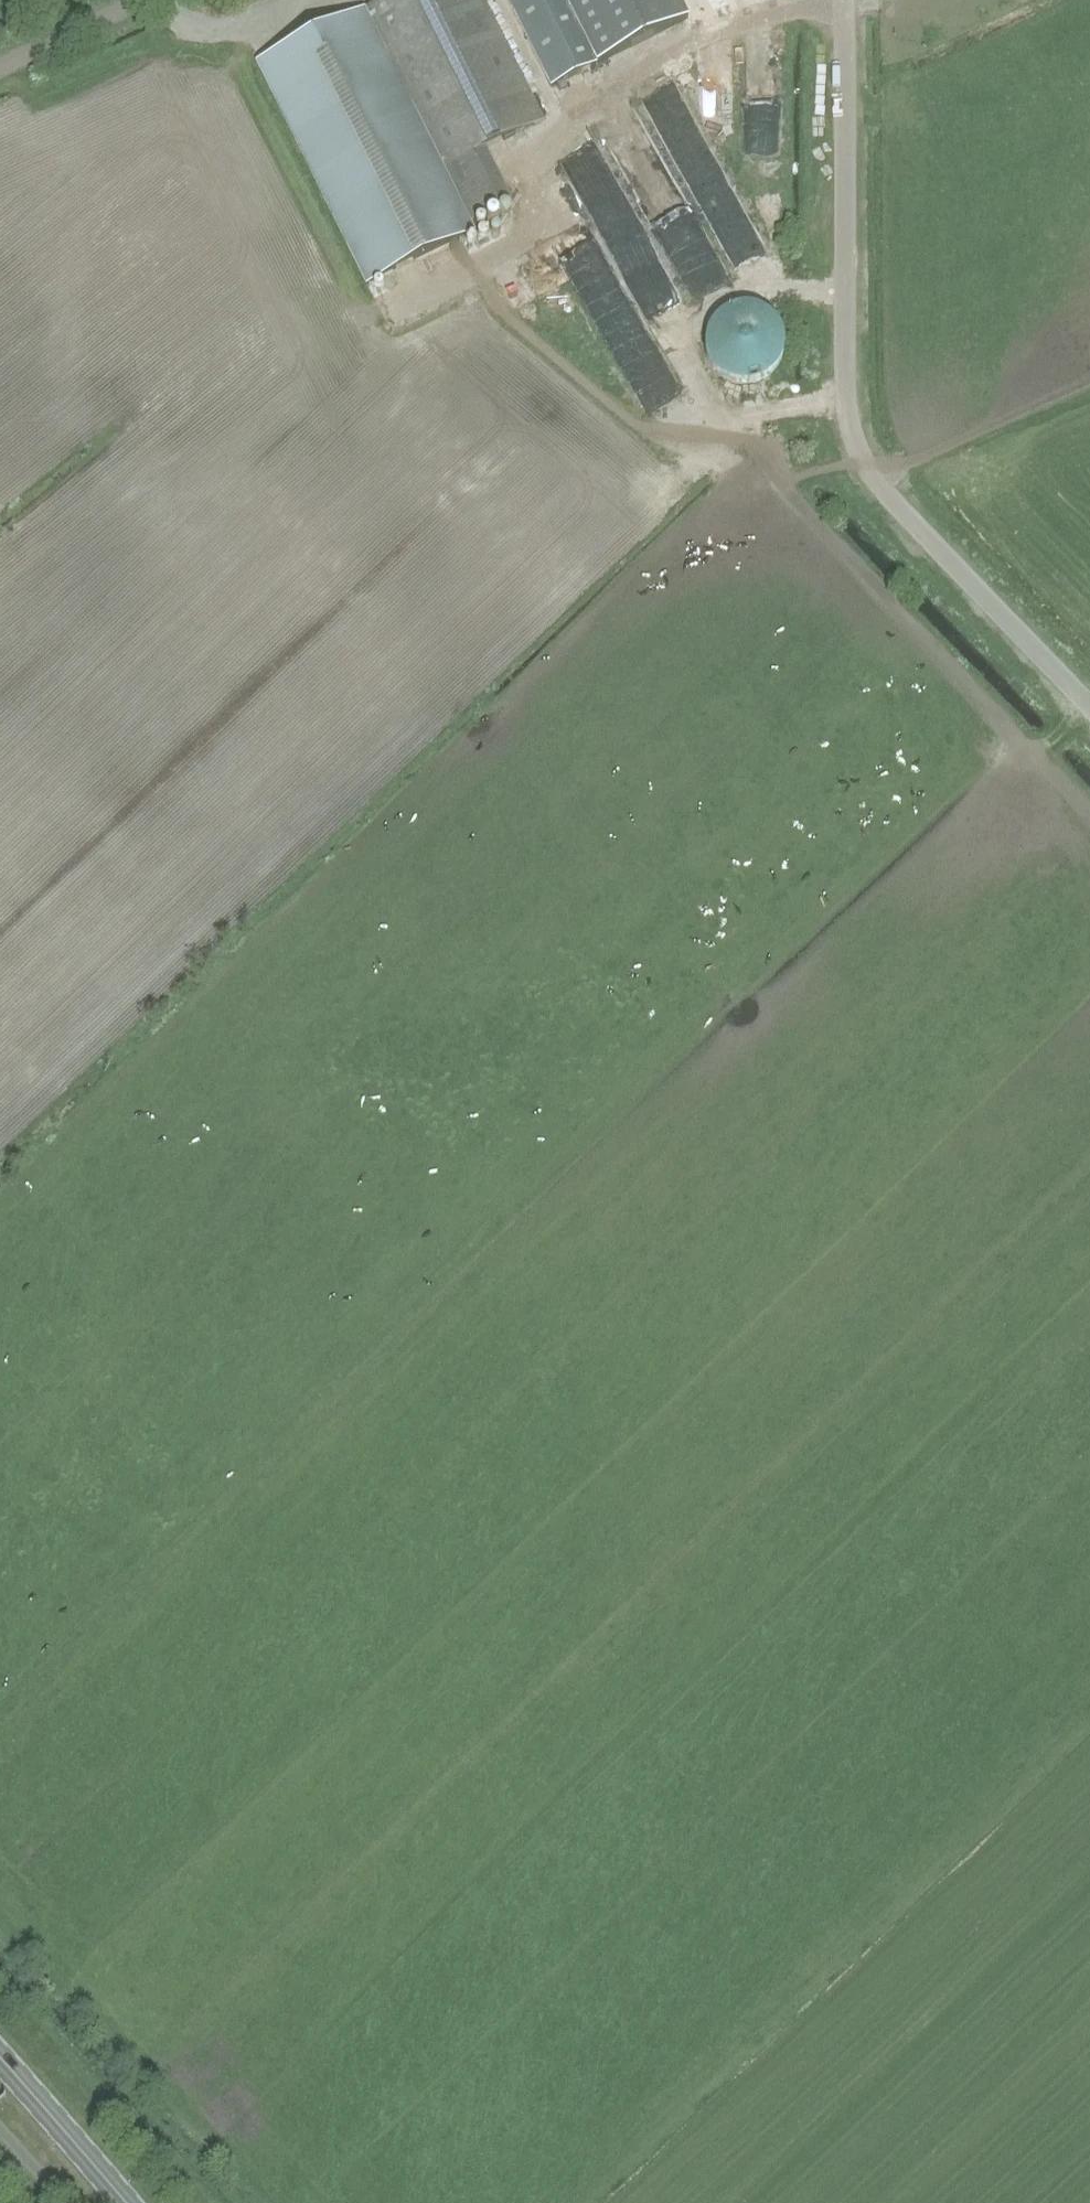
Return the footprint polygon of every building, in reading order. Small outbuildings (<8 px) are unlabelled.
[(362,12),(255,64),(366,286),(475,232),(470,223),(443,169),(484,149),(543,119),(485,0),(388,0),(362,12)] [(603,60),(688,19),(679,0),(510,0),(551,86),(603,60)] [(651,97),(711,226),(740,213),(737,206),(726,211),(720,197),(732,191),(682,82),(651,97)] [(743,260),(768,248),(754,220),(729,231),(743,260)] [(567,245),(648,418),(691,399),(653,319),(692,300),(680,275),(634,296),(602,228),(567,245)] [(725,377),(792,381),(796,311),(769,309),(767,338),(728,335),(725,377)]
